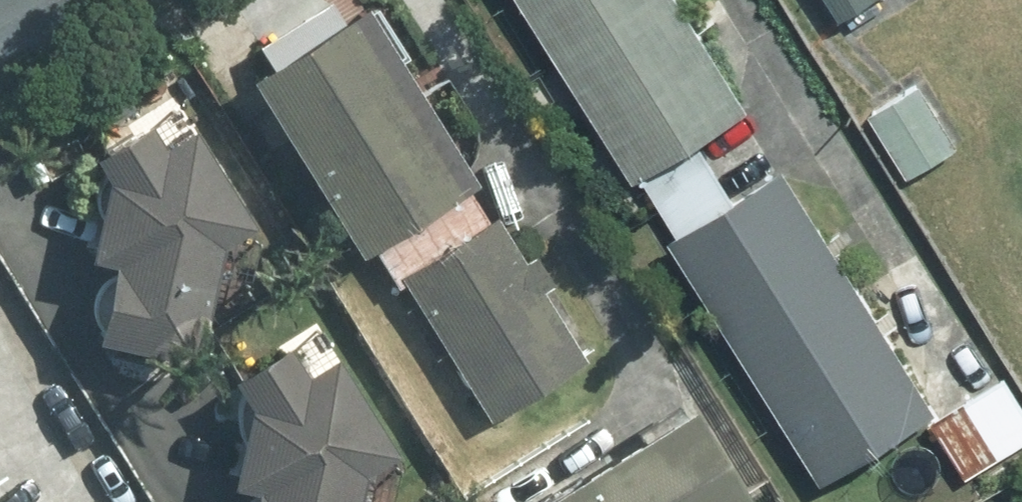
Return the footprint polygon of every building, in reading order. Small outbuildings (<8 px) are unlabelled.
[(488,208),(359,0),(337,0),(248,55),(383,272),(488,208)] [(653,0),(518,0),(554,59),(653,0)] [(554,59),(646,211),(688,186),(667,151),(733,111),(666,0),(653,0),(554,59)] [(856,15),(882,0),(848,0),(856,15)] [(929,74),(874,106),(910,169),(965,137),(929,74)] [(269,208),(182,107),(106,136),(77,313),(219,336),(238,221),(269,208)] [(751,382),(870,311),(786,174),(709,221),(688,186),(646,211),(751,382)] [(488,208),(383,272),(483,428),(588,363),(488,208)] [(870,311),(751,382),(819,495),(938,423),(870,311)] [(359,321),(252,368),(234,501),(372,501),(378,456),(413,441),(359,321)] [(1014,372),(939,422),(974,474),(1021,442),(1021,384),(1014,372)] [(707,413),(553,501),(759,501),(707,413)]
